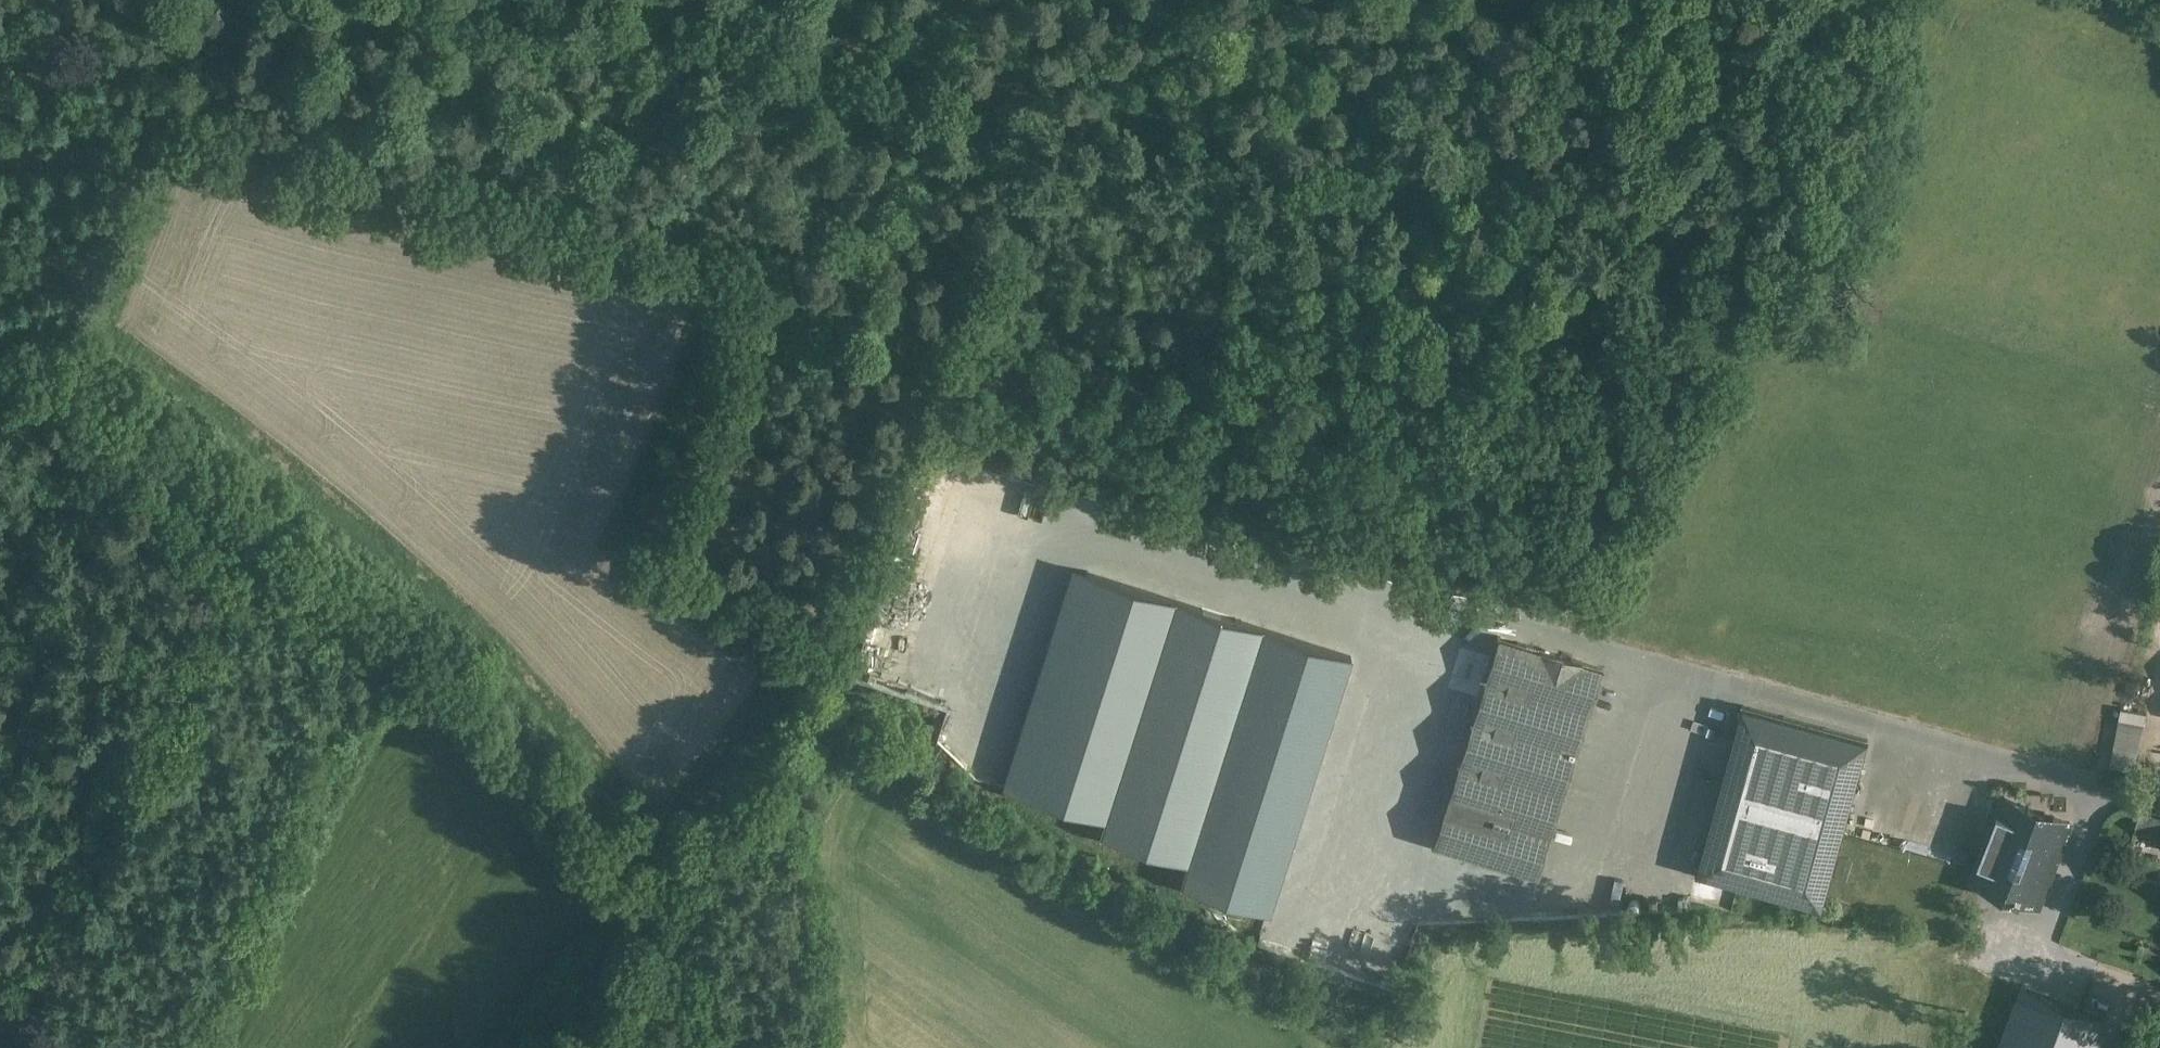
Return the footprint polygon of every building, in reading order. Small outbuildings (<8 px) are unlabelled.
[(1498,635),(1432,843),(1538,877),(1603,668),(1498,635)] [(1823,907),(1869,739),(1744,705),(1698,873),(1823,907)] [(2134,758),(2137,722),(2114,720),(2111,756),(2134,758)] [(2005,797),(1973,879),(2038,904),(2048,879),(2025,870),(2037,839),(2060,848),(2070,822),(2045,813),(2043,820),(2027,813),(2029,807),(2005,797)] [(1560,809),(1552,831),(1566,836),(1574,814),(1560,809)] [(1661,832),(1659,842),(1684,846),(1686,835),(1661,832)] [(2020,984),(1993,1047),(2087,1047),(2100,1017),(2020,984)]
